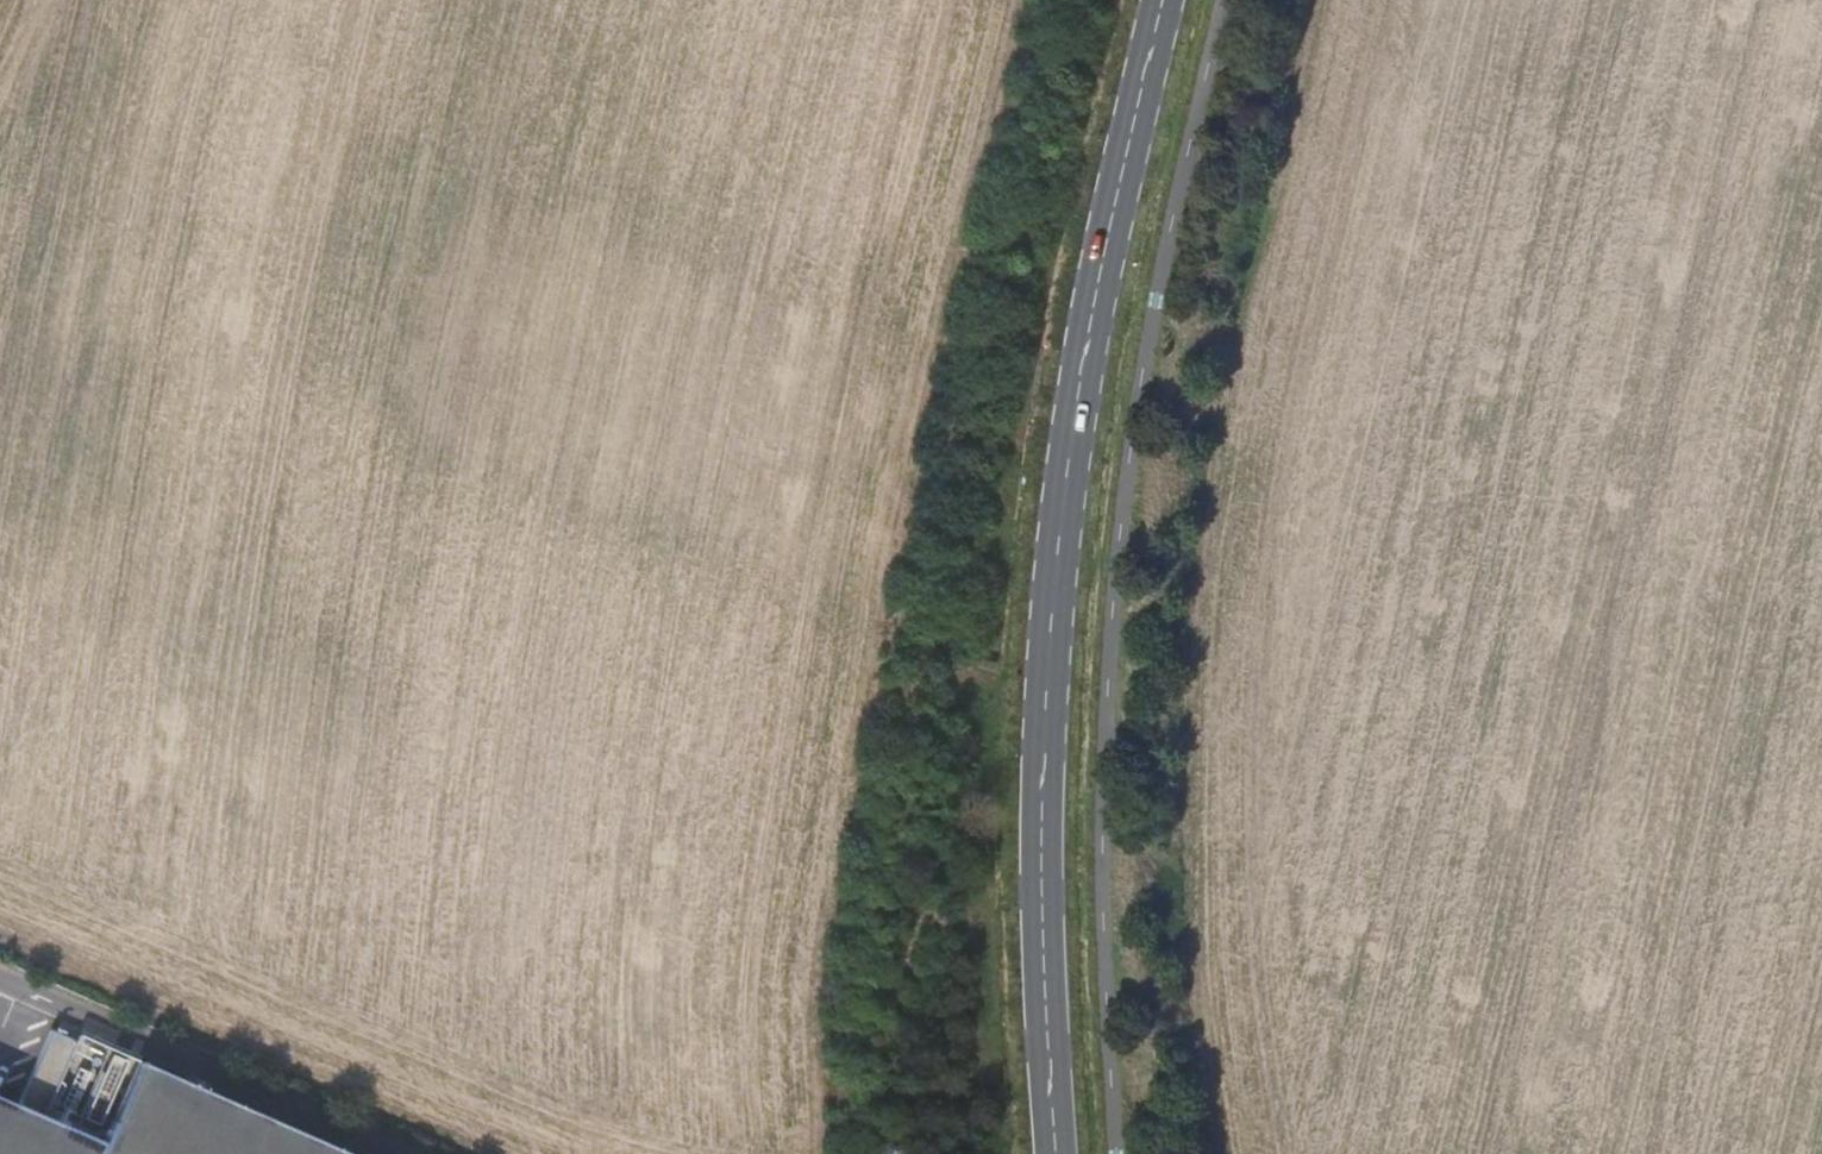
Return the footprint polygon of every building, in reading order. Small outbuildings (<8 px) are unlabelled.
[(121,1053),(84,1139),(78,1153),(356,1153),(121,1053)] [(84,1139),(0,1103),(0,1153),(78,1153),(84,1139)]
